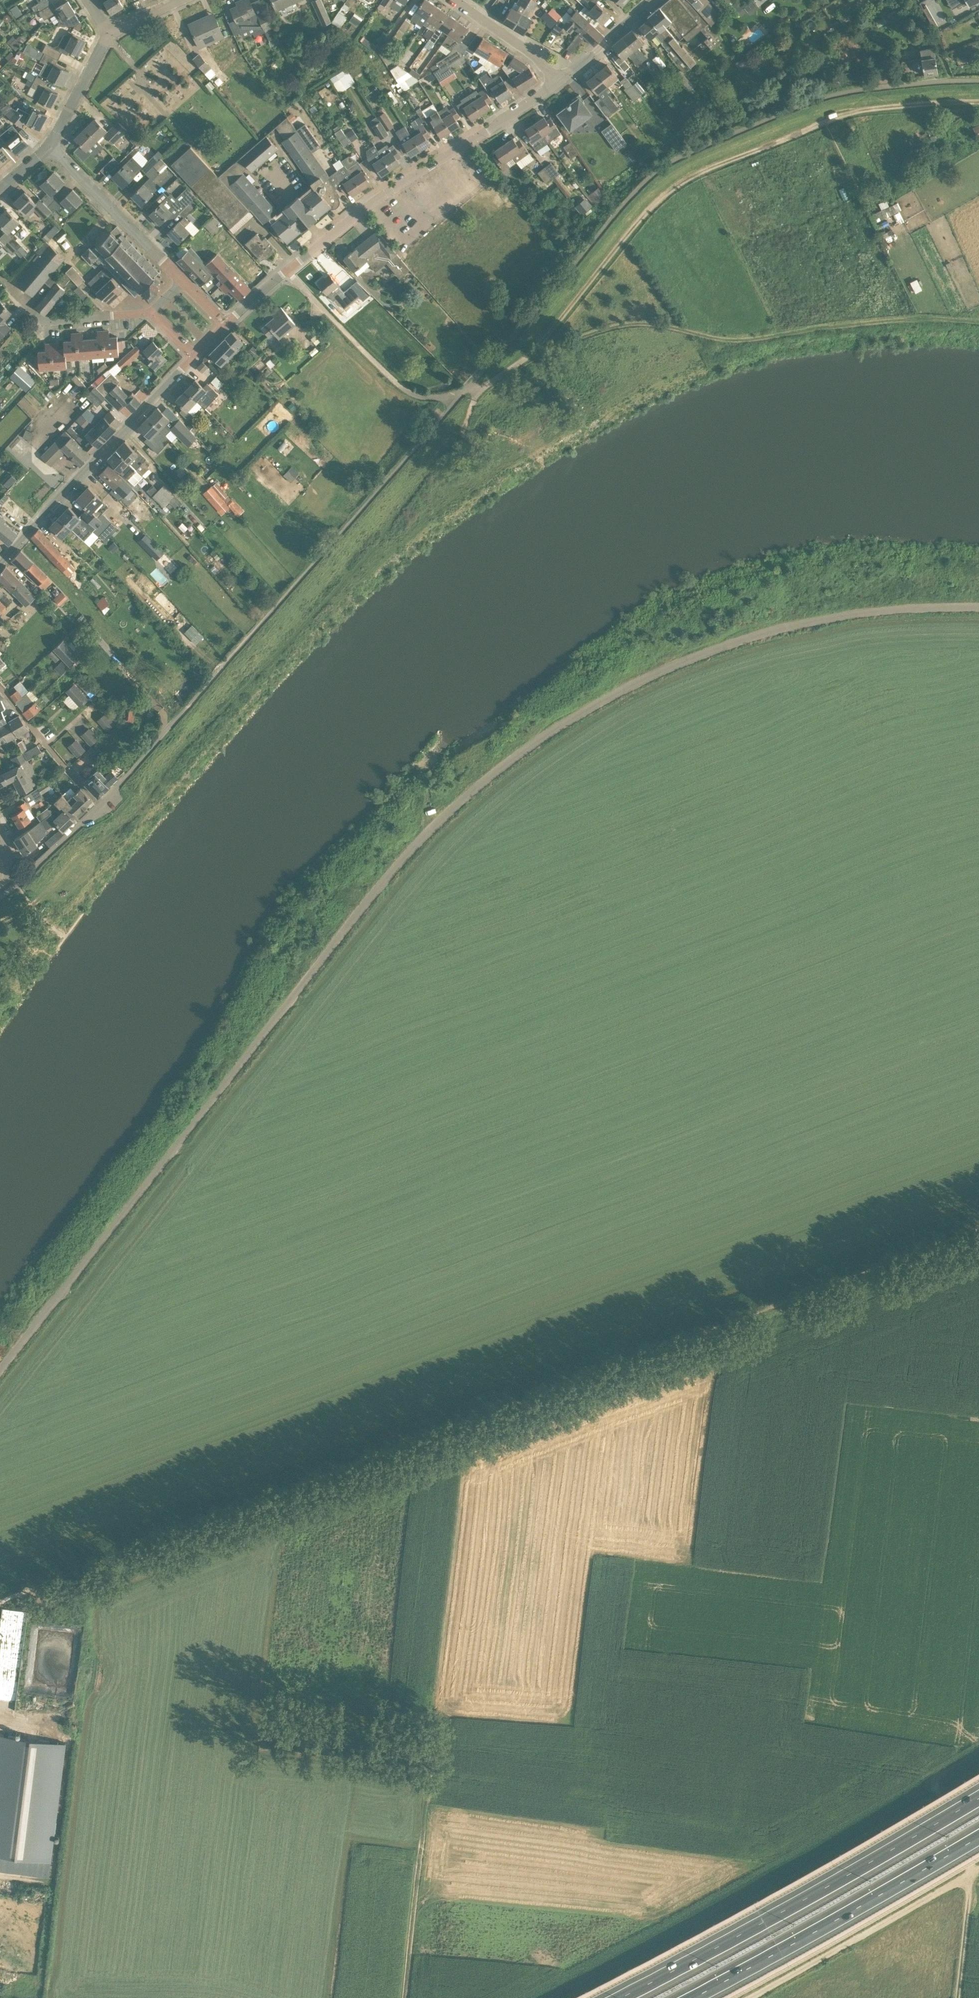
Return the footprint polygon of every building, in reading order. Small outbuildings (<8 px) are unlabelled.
[(39,2),(35,5),(39,12),(44,9),(50,5),(47,0),(38,0),(39,2)] [(119,0),(103,0),(111,14),(123,6),(119,0)] [(258,14),(256,15),(249,0),(242,0),(237,3),(238,6),(231,9),(240,31),(253,25),(256,31),(264,28),(268,37),(275,34),(265,11),(258,14)] [(272,1),(276,10),(300,0),(272,0),(272,1)] [(322,26),(330,23),(320,0),(315,0),(312,2),(322,26)] [(404,3),(407,0),(383,0),(381,3),(389,9),(393,3),(401,8),(404,3)] [(428,0),(424,0),(411,18),(422,26),(427,19),(436,6),(428,0)] [(529,0),(520,0),(517,4),(520,5),(517,11),(511,7),(503,22),(513,28),(529,0)] [(535,1),(534,0),(529,0),(513,28),(524,34),(533,19),(527,16),(530,10),(533,12),(538,4),(535,1)] [(600,22),(603,24),(610,15),(597,3),(595,2),(596,0),(585,0),(593,7),(589,11),(600,22)] [(674,48),(690,67),(696,62),(682,46),(682,47),(665,27),(669,23),(671,25),(669,26),(684,44),(701,29),(708,37),(704,41),(711,49),(723,39),(689,0),(668,0),(648,17),(649,19),(674,48)] [(700,0),(690,0),(711,24),(716,19),(700,0)] [(739,12),(742,15),(747,10),(751,14),(759,6),(754,0),(753,0),(739,12)] [(44,9),(39,12),(44,20),(54,13),(60,22),(58,24),(58,26),(75,26),(80,22),(75,13),(68,1),(56,8),(53,3),(50,5),(44,9)] [(937,25),(926,5),(925,5),(926,7),(923,9),(933,25),(936,24),(937,26),(937,25)] [(429,39),(434,31),(438,27),(447,13),(436,6),(427,19),(431,22),(427,27),(429,28),(424,36),(429,39)] [(595,28),(600,22),(589,11),(585,7),(579,14),(587,21),(579,32),(566,49),(573,53),(585,37),(594,46),(604,36),(595,28)] [(333,20),(341,25),(347,15),(339,10),(333,20)] [(559,19),(558,21),(552,29),(550,32),(557,37),(564,26),(570,32),(574,27),(579,32),(587,21),(579,14),(577,12),(566,24),(559,19)] [(224,37),(213,13),(189,24),(199,48),(224,37)] [(438,27),(434,31),(429,39),(434,43),(443,30),(448,34),(449,34),(458,21),(447,13),(438,27)] [(683,73),(690,67),(674,48),(649,19),(646,22),(639,28),(650,40),(655,35),(661,42),(669,52),(667,54),(683,73)] [(399,29),(404,32),(410,24),(405,20),(399,29)] [(441,70),(449,64),(463,56),(464,55),(463,53),(468,46),(460,41),(463,37),(469,28),(458,21),(449,34),(448,34),(442,43),(453,51),(448,56),(437,63),(440,69),(441,70)] [(632,30),(622,37),(633,51),(642,62),(647,58),(638,47),(643,43),(632,30)] [(42,52),(44,53),(56,58),(58,60),(62,52),(67,55),(70,50),(79,55),(86,41),(80,38),(80,37),(68,31),(58,50),(46,44),(42,52)] [(488,58),(495,45),(477,34),(468,46),(475,50),(475,51),(488,58)] [(629,67),(626,62),(623,59),(629,55),(637,65),(642,62),(633,51),(622,37),(612,46),(618,53),(613,57),(624,71),(629,67)] [(514,56),(495,45),(488,58),(493,61),(490,66),(486,69),(484,65),(474,71),(479,78),(488,72),(489,74),(495,71),(500,65),(502,61),(507,65),(514,56)] [(920,50),(921,59),(902,62),(903,69),(897,70),(898,77),(914,74),(914,77),(926,75),(928,77),(930,76),(931,74),(938,73),(933,48),(920,50)] [(58,60),(56,58),(44,53),(40,61),(53,68),(48,77),(63,85),(70,72),(53,63),(55,59),(58,60)] [(193,60),(204,72),(210,79),(216,74),(199,54),(193,60)] [(651,59),(659,70),(666,65),(657,54),(651,59)] [(449,64),(453,70),(467,60),(464,55),(463,56),(449,64)] [(514,55),(514,56),(507,65),(520,73),(511,79),(515,86),(517,85),(521,90),(537,80),(528,64),(514,55)] [(453,70),(449,64),(441,70),(440,69),(434,73),(439,81),(454,72),(453,70)] [(411,75),(409,73),(397,65),(390,70),(404,91),(410,88),(408,85),(404,80),(411,75)] [(597,73),(611,90),(612,92),(622,84),(625,87),(623,89),(634,101),(640,96),(625,77),(621,80),(619,78),(618,79),(607,65),(597,73)] [(331,77),(341,91),(356,82),(347,67),(331,77)] [(409,73),(411,75),(417,80),(420,75),(411,69),(409,73)] [(612,92),(611,90),(597,73),(587,81),(600,97),(595,101),(608,117),(613,112),(603,100),(612,92)] [(33,97),(42,102),(51,107),(58,94),(44,86),(46,82),(36,77),(31,87),(37,90),(33,97)] [(512,94),(503,80),(491,88),(500,101),(506,98),(507,99),(510,96),(510,95),(512,94)] [(492,101),(489,97),(484,89),(471,97),(473,101),(481,114),(490,108),(488,104),(492,101)] [(586,119),(586,118),(591,114),(582,102),(584,100),(583,100),(579,95),(580,95),(579,94),(571,100),(572,101),(573,102),(571,104),(570,104),(570,105),(567,107),(567,106),(566,107),(558,113),(570,130),(575,126),(576,126),(577,126),(578,125),(580,125),(581,124),(582,124),(583,123),(584,122),(584,121),(585,120),(586,119)] [(473,101),(471,97),(469,95),(462,100),(463,102),(457,106),(465,118),(469,116),(472,120),(481,114),(473,101)] [(416,110),(420,117),(423,122),(425,121),(433,133),(437,131),(441,137),(450,131),(442,118),(433,104),(422,111),(420,108),(416,110)] [(28,117),(17,111),(13,109),(5,114),(20,126),(24,121),(40,129),(43,122),(42,121),(45,115),(46,116),(47,115),(33,108),(28,117)] [(449,111),(451,113),(442,118),(450,131),(459,125),(455,119),(459,116),(454,108),(449,111)] [(380,122),(387,131),(393,127),(384,114),(378,118),(380,122)] [(276,127),(285,139),(297,131),(296,130),(287,117),(276,127)] [(535,123),(535,124),(547,141),(560,132),(551,118),(547,121),(544,117),(535,123)] [(85,129),(96,140),(103,133),(113,143),(126,130),(118,122),(108,132),(95,119),(85,129)] [(389,134),(387,131),(380,122),(373,127),(381,139),(389,134)] [(548,143),(547,141),(535,124),(535,123),(526,129),(528,133),(524,136),(534,150),(542,144),(544,146),(548,143)] [(626,143),(612,123),(601,131),(616,151),(626,143)] [(305,124),(296,130),(297,131),(300,135),(305,142),(307,145),(312,152),(320,146),(313,136),(305,124)] [(430,135),(423,125),(415,130),(410,133),(412,137),(420,150),(429,144),(425,138),(430,135)] [(411,156),(420,150),(412,137),(410,133),(409,133),(405,126),(396,132),(401,141),(397,144),(403,152),(407,150),(411,156)] [(9,146),(16,153),(28,143),(19,132),(10,139),(1,129),(0,130),(0,144),(1,145),(5,141),(9,146)] [(101,144),(96,140),(85,129),(75,139),(91,154),(101,144)] [(341,140),(346,136),(341,129),(335,133),(341,140)] [(289,152),(292,155),(307,145),(305,142),(297,131),(285,139),(282,141),(285,145),(286,145),(290,151),(289,152)] [(278,149),(266,135),(253,146),(265,161),(268,158),(267,157),(274,151),(275,152),(278,149)] [(504,145),(512,157),(515,161),(528,151),(519,140),(516,142),(513,138),(504,145)] [(570,142),(563,147),(571,158),(578,154),(570,142)] [(317,158),(312,152),(307,145),(292,155),(294,159),(295,158),(300,165),(299,166),(301,169),(317,158)] [(377,150),(382,157),(390,170),(400,163),(397,159),(401,157),(393,145),(386,149),(384,146),(377,150)] [(515,161),(512,157),(504,145),(495,151),(497,155),(494,158),(502,170),(515,161)] [(262,163),(265,161),(253,146),(240,158),(248,167),(252,172),(255,169),(255,168),(261,163),(262,163)] [(2,166),(12,158),(3,147),(0,149),(0,164),(2,166)] [(249,211),(239,200),(226,186),(218,177),(190,147),(171,164),(230,229),(249,211)] [(366,158),(368,161),(376,173),(379,172),(381,176),(390,170),(382,157),(377,150),(366,158)] [(159,160),(154,155),(141,168),(145,173),(153,165),(159,160)] [(119,163),(114,157),(104,167),(109,173),(119,163)] [(234,163),(218,177),(226,186),(242,172),(248,167),(240,158),(234,163)] [(313,185),(328,174),(327,173),(317,158),(301,169),(304,173),(305,172),(310,179),(309,179),(313,185)] [(347,169),(353,177),(361,189),(370,183),(368,179),(369,178),(358,162),(347,169)] [(550,163),(545,167),(553,179),(567,198),(571,195),(558,178),(560,176),(550,163)] [(113,176),(123,186),(135,174),(125,164),(113,176)] [(153,165),(145,173),(153,180),(160,173),(153,165)] [(345,166),(333,173),(339,180),(337,182),(345,194),(349,192),(352,196),(361,189),(353,177),(347,169),(345,166)] [(546,184),(553,179),(545,167),(538,172),(546,184)] [(48,207),(56,198),(52,194),(64,182),(54,172),(42,184),(49,192),(41,200),(48,207)] [(242,172),(226,186),(239,200),(254,186),(252,183),(251,184),(245,178),(246,177),(242,172)] [(340,196),(332,185),(328,179),(330,178),(328,174),(313,185),(312,186),(313,186),(315,188),(295,204),(272,223),(287,242),(302,230),(302,231),(311,224),(317,218),(316,218),(329,208),(331,209),(332,209),(334,209),(335,208),(337,207),(338,207),(339,205),(340,204),(340,202),(340,201),(340,199),(339,198),(338,197),(339,196),(340,197),(340,196)] [(504,182),(510,190),(514,186),(509,178),(504,182)] [(149,186),(145,182),(132,195),(141,205),(153,193),(147,188),(149,186)] [(254,186),(239,200),(249,211),(250,210),(252,211),(265,199),(263,195),(262,196),(256,190),(257,189),(254,186)] [(588,196),(595,206),(608,197),(601,187),(588,196)] [(60,202),(56,198),(48,207),(52,212),(53,212),(56,209),(59,212),(66,206),(71,211),(82,200),(73,190),(61,201),(60,202)] [(169,223),(179,213),(189,204),(196,196),(190,191),(176,205),(167,196),(150,214),(149,215),(149,217),(152,221),(154,221),(156,219),(160,224),(164,219),(169,223)] [(52,212),(48,207),(41,200),(40,199),(36,203),(32,199),(25,192),(14,202),(19,207),(25,214),(26,214),(27,215),(29,215),(32,212),(32,210),(31,209),(32,207),(44,219),(52,212)] [(586,197),(575,206),(581,214),(592,205),(586,197)] [(268,202),(265,199),(252,211),(263,224),(269,219),(276,214),(277,215),(278,215),(276,212),(277,212),(274,208),(273,209),(267,203),(268,202)] [(889,213),(900,210),(898,203),(887,206),(889,213)] [(189,204),(179,213),(184,218),(180,221),(168,232),(178,242),(190,231),(185,226),(190,222),(185,217),(194,209),(189,204)] [(17,249),(24,256),(28,252),(21,245),(22,245),(16,239),(18,237),(15,234),(23,226),(7,209),(0,216),(0,224),(12,236),(8,240),(17,249)] [(60,243),(68,235),(57,223),(48,231),(60,243)] [(142,254),(137,249),(138,249),(137,248),(132,244),(133,243),(132,242),(131,243),(126,238),(127,237),(126,236),(125,237),(123,234),(124,233),(117,226),(110,232),(101,232),(97,236),(96,246),(92,250),(89,247),(82,255),(91,264),(92,264),(95,267),(100,262),(106,268),(107,268),(107,267),(112,272),(111,273),(112,273),(113,273),(118,278),(117,278),(118,279),(123,284),(123,285),(124,284),(129,289),(128,290),(129,291),(129,290),(134,295),(134,296),(134,297),(135,296),(136,297),(137,296),(136,295),(140,292),(144,296),(148,293),(151,296),(159,288),(156,285),(160,281),(155,277),(159,273),(159,274),(160,273),(160,272),(160,271),(159,271),(154,267),(155,266),(154,265),(153,266),(149,261),(149,260),(148,259),(148,260),(143,255),(144,255),(143,254),(142,254)] [(377,232),(356,249),(366,262),(367,261),(370,265),(376,272),(388,262),(401,277),(410,269),(377,232)] [(276,249),(270,242),(265,237),(262,240),(257,233),(246,243),(259,258),(260,259),(260,260),(261,260),(260,259),(260,258),(259,257),(263,254),(266,258),(276,249)] [(8,240),(4,244),(4,245),(13,254),(17,249),(8,240)] [(35,262),(17,283),(32,296),(45,282),(52,287),(58,281),(51,275),(65,258),(46,242),(36,254),(38,255),(34,260),(35,262)] [(176,261),(188,273),(202,259),(200,257),(191,247),(176,261)] [(366,262),(356,249),(344,258),(357,275),(370,265),(367,261),(366,262)] [(214,273),(223,283),(224,283),(234,273),(217,254),(206,264),(214,273)] [(214,273),(206,264),(202,259),(188,273),(201,286),(214,273)] [(78,286),(85,293),(90,289),(83,282),(85,281),(72,266),(66,272),(71,278),(78,286)] [(123,290),(103,268),(88,282),(95,289),(108,304),(123,290)] [(63,288),(71,278),(66,272),(35,308),(44,314),(65,290),(63,288)] [(234,273),(224,283),(223,283),(219,286),(226,293),(230,289),(240,300),(251,290),(234,273)] [(318,283),(327,294),(333,301),(336,299),(344,309),(360,296),(361,297),(366,293),(359,285),(354,289),(351,285),(344,291),(330,274),(325,279),(324,278),(318,283)] [(88,297),(85,293),(78,286),(74,290),(84,301),(83,301),(90,309),(96,304),(89,296),(88,297)] [(10,328),(8,329),(3,325),(5,323),(3,321),(10,314),(6,310),(7,308),(0,301),(0,338),(10,328)] [(279,338),(295,324),(281,307),(272,314),(274,317),(262,328),(269,336),(274,332),(279,338)] [(72,362),(66,362),(66,359),(119,355),(118,351),(123,351),(122,341),(118,341),(117,336),(109,337),(109,331),(97,332),(98,338),(83,339),(83,334),(71,335),(72,340),(64,341),(64,349),(58,350),(57,344),(45,345),(46,351),(38,351),(38,356),(34,356),(35,367),(39,366),(40,370),(67,368),(67,370),(72,370),(72,362)] [(243,343),(239,339),(232,331),(210,353),(221,365),(243,343)] [(153,341),(144,350),(152,359),(147,364),(154,371),(167,359),(161,353),(163,351),(153,341)] [(136,346),(134,348),(119,361),(117,362),(124,370),(132,363),(129,361),(141,351),(136,346)] [(250,351),(255,357),(260,353),(254,347),(250,351)] [(202,372),(207,366),(203,362),(198,367),(202,372)] [(97,370),(99,373),(107,366),(105,363),(97,370)] [(111,372),(107,377),(96,387),(119,410),(126,404),(132,410),(141,401),(132,392),(129,396),(117,384),(117,379),(111,372)] [(71,379),(83,391),(87,387),(76,375),(71,379)] [(186,390),(197,401),(202,405),(216,391),(207,383),(203,387),(195,380),(186,390)] [(96,398),(101,403),(106,398),(92,384),(84,392),(92,402),(96,398)] [(188,410),(197,401),(186,390),(176,400),(184,407),(180,412),(188,420),(193,415),(188,410)] [(158,407),(148,417),(166,434),(170,430),(187,446),(194,439),(181,426),(183,425),(172,415),(169,418),(158,407)] [(88,408),(82,414),(95,427),(107,438),(116,428),(122,421),(110,411),(100,421),(88,408)] [(107,438),(95,427),(82,414),(76,420),(85,429),(82,431),(90,439),(87,442),(80,435),(79,435),(70,427),(67,429),(92,453),(107,438)] [(163,447),(158,442),(166,434),(148,417),(139,427),(152,440),(148,444),(146,442),(158,453),(163,447)] [(66,431),(42,457),(51,466),(65,451),(80,465),(90,455),(72,437),(66,431)] [(125,441),(117,450),(116,450),(136,470),(137,470),(142,475),(149,468),(143,462),(147,458),(137,449),(136,451),(125,441)] [(136,470),(116,450),(108,459),(120,471),(128,479),(134,485),(143,476),(142,475),(137,470),(136,470)] [(132,487),(116,472),(108,465),(100,474),(114,487),(110,491),(119,500),(132,487)] [(285,474),(291,480),(300,472),(293,466),(285,474)] [(216,483),(211,487),(230,507),(238,516),(244,511),(233,498),(231,499),(216,483)] [(158,491),(169,501),(175,507),(181,501),(175,495),(174,496),(163,485),(158,491)] [(87,508),(82,514),(96,527),(93,530),(94,530),(106,542),(114,532),(98,517),(109,506),(88,487),(77,498),(87,508)] [(230,507),(211,487),(210,487),(203,493),(222,514),(230,507)] [(152,497),(163,507),(169,501),(158,491),(152,497)] [(2,538),(10,544),(18,534),(5,523),(12,516),(0,506),(0,536),(2,538)] [(83,539),(84,541),(94,530),(93,530),(96,527),(82,514),(79,517),(69,507),(59,517),(83,539)] [(85,558),(93,550),(84,541),(83,539),(59,517),(50,526),(62,538),(67,533),(82,547),(78,552),(85,558)] [(39,529),(38,529),(31,537),(55,562),(65,573),(73,566),(56,548),(39,529)] [(146,534),(139,541),(157,559),(164,552),(146,534)] [(48,578),(21,550),(12,559),(40,586),(48,578)] [(34,596),(35,595),(26,587),(20,581),(6,565),(0,572),(0,578),(8,586),(19,596),(27,604),(34,596)] [(53,599),(61,607),(69,599),(62,591),(53,599)] [(185,631),(197,643),(205,636),(193,623),(185,631)] [(76,649),(77,648),(66,636),(54,648),(71,666),(82,655),(76,649)] [(88,699),(74,684),(67,691),(80,706),(88,699)] [(11,695),(15,700),(22,696),(17,690),(11,695)] [(27,692),(22,696),(15,700),(24,712),(35,703),(27,692)] [(36,702),(35,703),(24,712),(29,718),(41,708),(36,702)] [(123,721),(134,722),(135,710),(124,710),(123,721)] [(107,730),(114,724),(105,714),(98,720),(107,730)] [(16,740),(14,737),(29,728),(19,715),(10,721),(10,722),(0,727),(0,736),(4,743),(7,748),(17,743),(16,740)] [(91,744),(98,738),(89,729),(82,735),(91,744)] [(37,745),(28,751),(24,742),(19,745),(23,752),(28,760),(33,757),(42,752),(37,745)] [(79,743),(72,749),(78,756),(85,750),(79,743)] [(15,767),(21,764),(28,760),(23,752),(11,759),(15,767)] [(85,781),(91,788),(98,796),(124,771),(118,764),(116,762),(110,768),(112,769),(106,774),(99,767),(98,769),(85,781)] [(26,773),(21,764),(15,767),(0,774),(0,785),(13,779),(21,793),(33,787),(26,773)] [(47,781),(38,788),(42,794),(51,788),(47,781)] [(81,787),(75,792),(67,800),(72,805),(76,801),(84,809),(87,806),(86,805),(92,800),(81,787)] [(44,797),(42,794),(38,788),(24,796),(28,803),(34,799),(36,802),(44,797)] [(72,805),(67,800),(62,794),(55,800),(60,807),(62,805),(65,809),(74,818),(77,815),(83,809),(83,810),(84,809),(76,801),(72,805)] [(18,805),(21,810),(13,815),(20,827),(31,820),(25,810),(29,808),(24,801),(18,805)] [(65,809),(54,819),(56,822),(61,829),(63,832),(75,820),(74,818),(65,809)] [(56,822),(54,819),(51,814),(41,822),(37,825),(15,839),(24,853),(38,844),(36,841),(41,837),(42,838),(49,831),(47,829),(56,822)] [(63,832),(61,829),(45,842),(49,847),(65,834),(63,832)] [(0,1732),(0,1868),(49,1874),(66,1740),(0,1732)]
